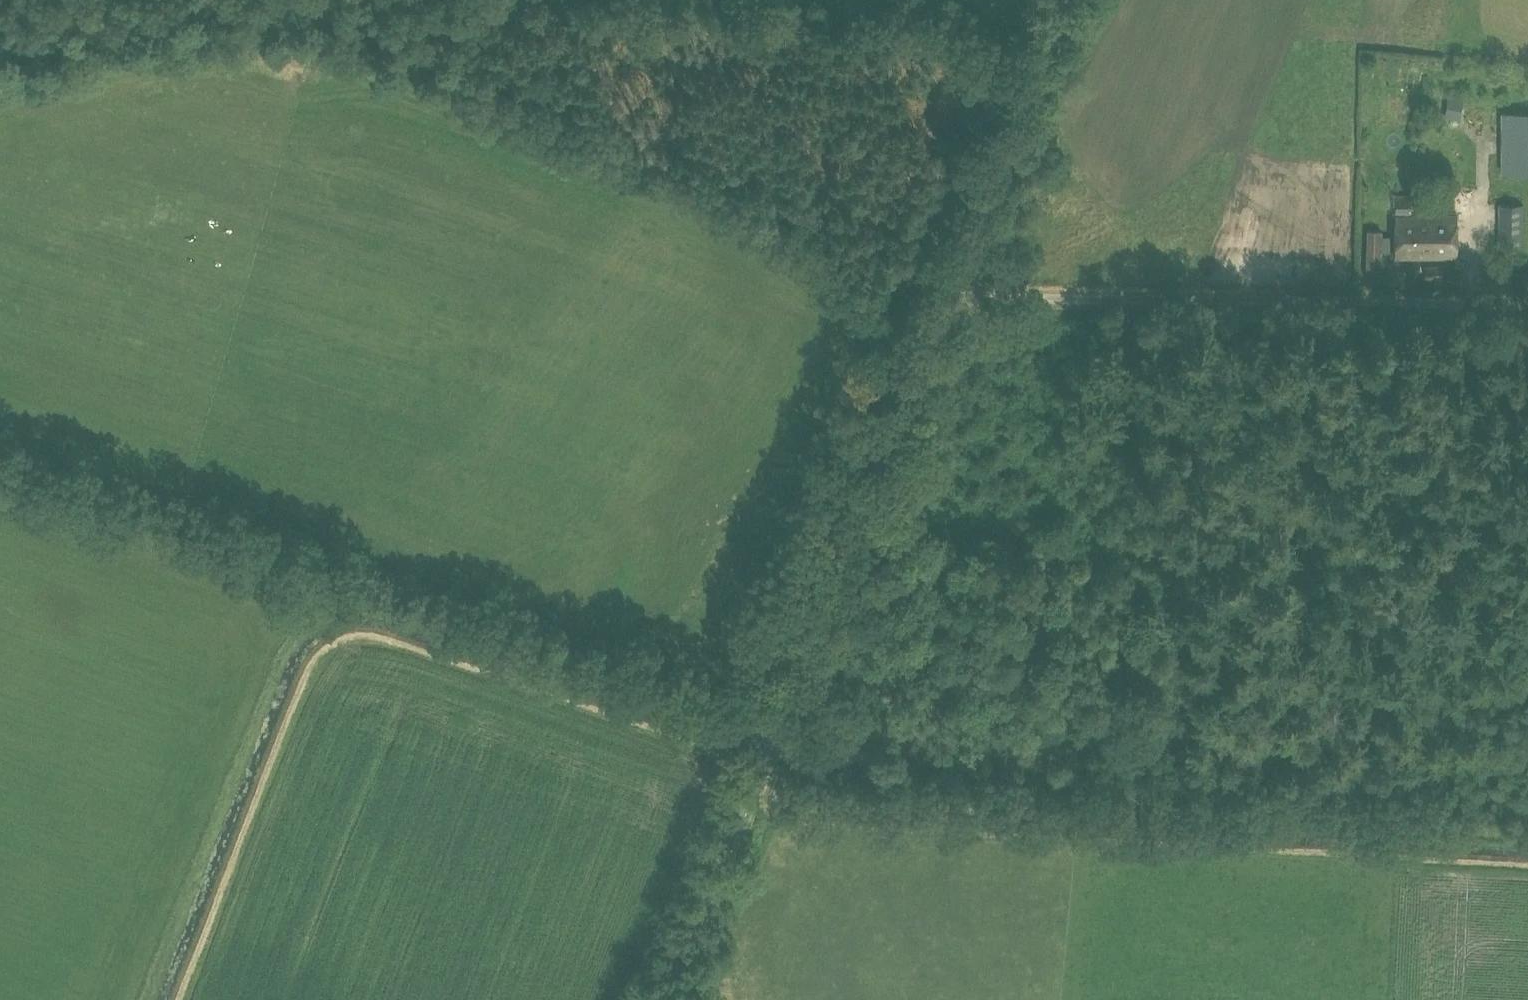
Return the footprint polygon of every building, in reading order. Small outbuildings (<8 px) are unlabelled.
[(1444,117),(1460,120),(1464,97),(1448,95),(1444,117)] [(1527,174),(1527,113),(1501,112),(1500,174),(1527,174)] [(1412,213),(1411,196),(1395,196),(1396,259),(1457,258),(1457,213),(1412,213)] [(1498,248),(1525,248),(1524,206),(1498,205),(1498,248)] [(1425,265),(1425,278),(1442,278),(1442,265),(1425,265)]
